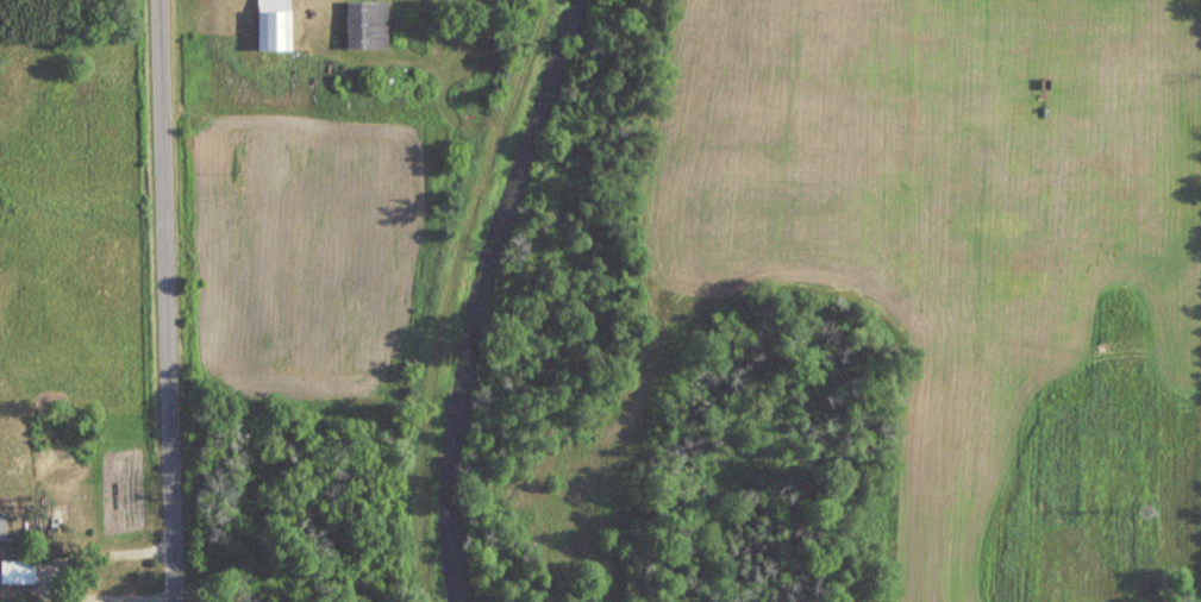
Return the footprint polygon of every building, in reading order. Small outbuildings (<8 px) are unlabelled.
[(260,51),(292,51),(292,0),(260,0),(260,51)] [(348,2),(348,49),(389,49),(389,2),(348,2)] [(1,584),(36,584),(36,561),(1,561),(1,584)]
